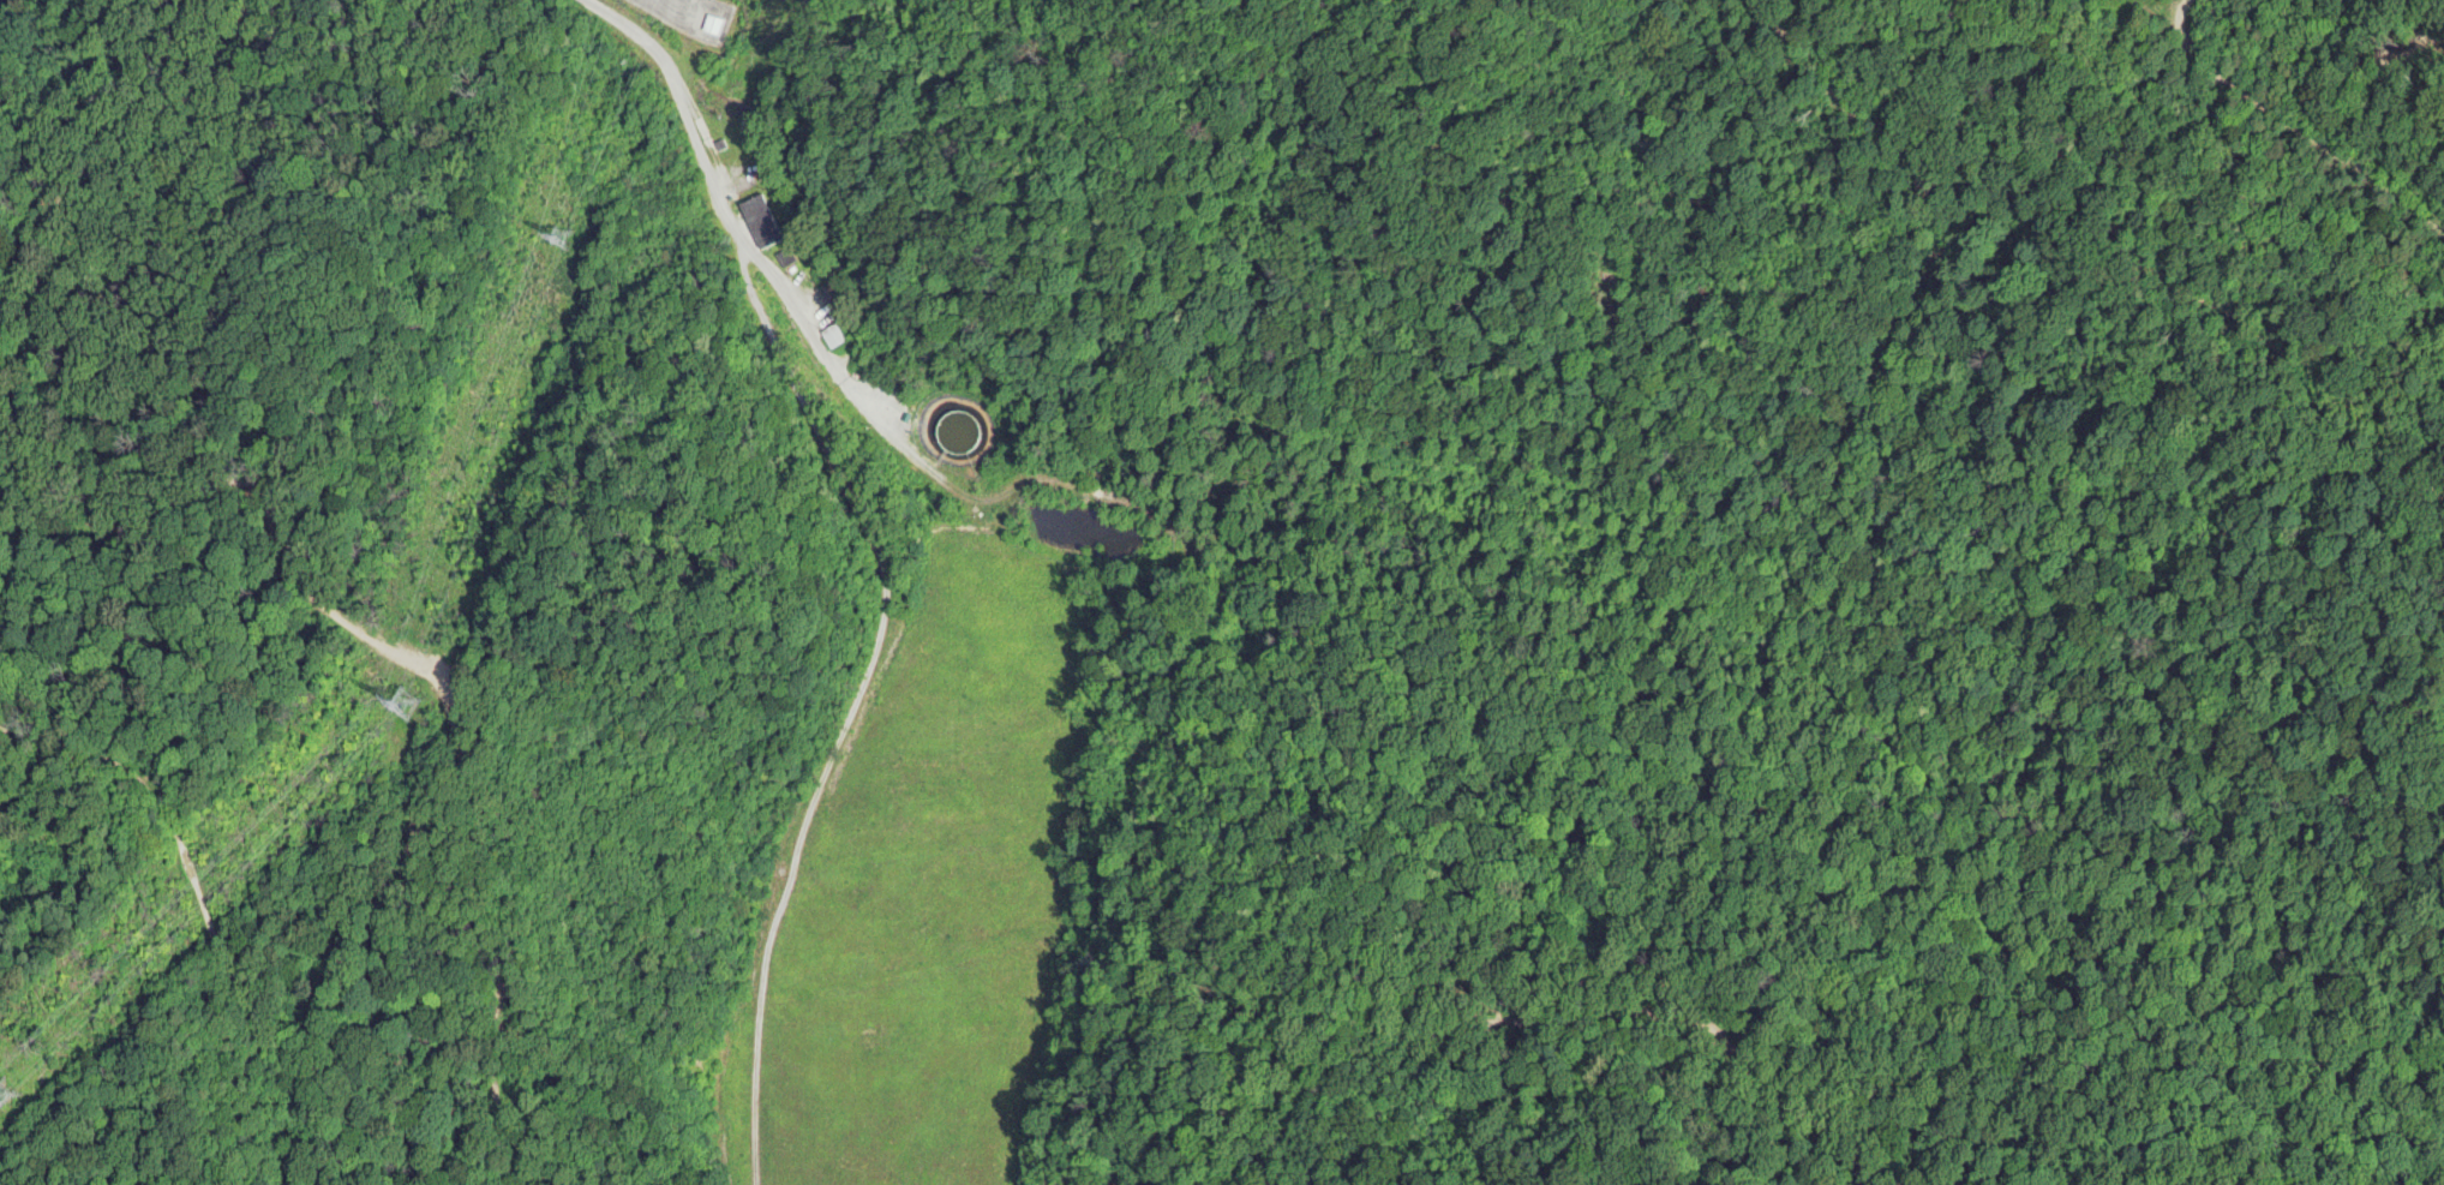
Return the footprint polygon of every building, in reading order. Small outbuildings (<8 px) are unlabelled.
[(700,32),(716,39),(722,24),(707,17),(700,32)] [(737,207),(760,253),(784,242),(761,195),(737,207)] [(941,455),(973,455),(973,416),(941,416),(941,455)]
